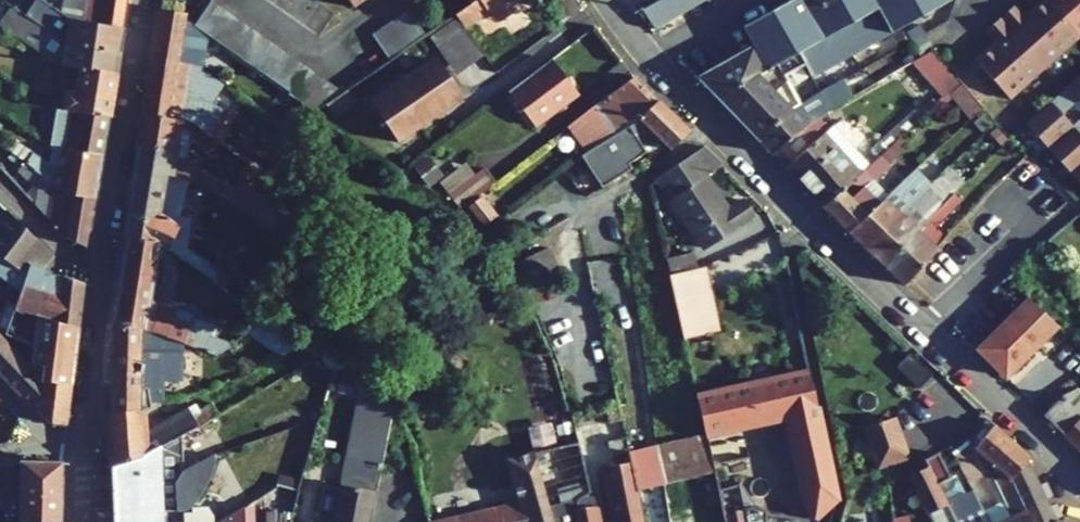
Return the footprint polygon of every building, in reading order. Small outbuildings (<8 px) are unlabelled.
[(26,6),(19,0),(16,0),(12,6),(21,12),(26,6)] [(32,6),(46,16),(52,7),(42,0),(36,0),(32,6)] [(52,7),(61,13),(63,0),(53,0),(52,7)] [(61,13),(67,18),(124,27),(127,0),(63,0),(61,13)] [(210,0),(192,25),(205,34),(222,8),(210,0)] [(454,14),(463,28),(487,11),(495,6),(502,17),(530,0),(475,0),(454,14)] [(703,0),(657,0),(641,10),(654,29),(662,27),(661,24),(703,0)] [(756,48),(768,69),(775,65),(776,64),(799,52),(806,65),(805,65),(813,77),(944,0),(801,0),(802,2),(747,33),(756,48)] [(1026,17),(1014,6),(984,33),(995,44),(976,61),(1009,99),(1079,36),(1079,0),(1045,0),(1026,17)] [(10,5),(0,19),(0,26),(21,39),(33,20),(24,14),(21,12),(12,6),(10,5)] [(46,16),(32,6),(30,5),(24,14),(33,20),(64,42),(120,51),(124,27),(67,18),(61,13),(52,7),(46,16)] [(494,23),(502,17),(495,6),(487,11),(494,23)] [(234,17),(222,8),(205,34),(217,42),(234,17)] [(424,35),(407,9),(386,24),(392,33),(377,43),(388,59),(424,35)] [(159,10),(151,58),(201,66),(206,36),(184,20),(185,14),(159,10)] [(247,26),(234,17),(217,42),(229,51),(247,26)] [(64,42),(33,20),(21,39),(60,64),(60,65),(116,73),(120,51),(64,42)] [(437,46),(461,29),(455,20),(431,37),(437,46)] [(386,24),(371,34),(377,43),(392,33),(386,24)] [(259,34),(247,26),(229,51),(242,59),(259,34)] [(907,40),(918,34),(913,28),(903,33),(907,40)] [(456,73),(480,56),(461,29),(437,46),(456,73)] [(891,37),(896,46),(906,41),(901,32),(891,37)] [(271,43),(259,34),(242,59),(254,68),(271,43)] [(911,43),(919,56),(931,49),(923,36),(911,43)] [(284,51),(271,43),(254,68),(266,77),(284,51)] [(915,58),(906,44),(898,49),(907,63),(915,58)] [(756,48),(700,80),(718,97),(768,69),(756,48)] [(296,60),(284,51),(266,77),(278,85),(296,60)] [(768,69),(718,97),(732,110),(760,140),(791,108),(798,104),(783,77),(805,65),(806,65),(799,52),(776,64),(775,65),(768,69)] [(929,52),(914,61),(944,96),(957,84),(929,52)] [(368,101),(393,138),(419,121),(422,125),(462,98),(434,56),(368,101)] [(210,103),(223,84),(201,68),(201,66),(151,58),(141,114),(181,121),(191,123),(209,136),(213,128),(225,137),(235,116),(210,103)] [(533,126),(577,93),(551,59),(507,91),(533,126)] [(308,68),(296,60),(278,85),(291,94),(308,68)] [(109,116),(116,73),(60,65),(60,64),(52,108),(55,108),(109,116)] [(320,77),(308,68),(291,94),(303,102),(320,77)] [(1025,124),(1048,148),(1072,126),(1062,114),(1079,100),(1079,74),(1025,124)] [(341,91),(320,77),(303,102),(314,110),(341,91)] [(568,126),(587,151),(614,134),(638,119),(639,120),(657,101),(633,77),(568,126)] [(851,97),(841,79),(799,104),(788,110),(758,140),(771,154),(778,149),(800,130),(804,126),(818,118),(851,97)] [(960,84),(951,92),(971,116),(980,108),(960,84)] [(333,116),(354,102),(346,90),(325,104),(333,116)] [(931,100),(923,108),(927,112),(935,105),(931,100)] [(587,151),(580,156),(600,188),(632,168),(628,164),(645,152),(639,142),(643,145),(657,137),(669,149),(688,131),(657,101),(639,120),(638,119),(614,134),(587,151)] [(291,127),(301,114),(292,107),(282,120),(291,127)] [(49,146),(51,146),(102,154),(109,116),(55,108),(49,146)] [(206,153),(215,140),(209,136),(191,123),(181,121),(141,114),(137,145),(176,151),(180,129),(193,134),(188,141),(206,153)] [(915,115),(907,122),(911,127),(919,119),(915,115)] [(812,143),(828,129),(818,118),(804,126),(800,130),(812,143)] [(1072,126),(1048,148),(1070,174),(1079,165),(1079,119),(1072,126)] [(823,207),(868,165),(832,126),(828,129),(812,143),(800,130),(778,149),(790,163),(786,166),(823,207)] [(988,132),(999,145),(1006,139),(995,127),(988,132)] [(221,144),(225,137),(213,128),(209,136),(215,140),(221,144)] [(185,158),(188,141),(193,134),(180,129),(175,157),(185,158)] [(891,137),(895,141),(903,134),(899,130),(891,137)] [(13,140),(7,148),(24,161),(52,183),(95,198),(102,154),(51,146),(49,159),(43,155),(40,158),(13,140)] [(178,215),(187,180),(191,180),(194,166),(195,160),(185,158),(175,157),(176,151),(137,145),(123,239),(125,239),(155,243),(161,247),(213,281),(219,271),(220,269),(186,248),(193,219),(178,215)] [(668,201),(670,199),(706,178),(721,165),(704,146),(654,179),(668,201)] [(412,167),(428,187),(443,176),(427,155),(412,167)] [(890,166),(880,155),(868,165),(823,207),(847,232),(886,196),(872,181),(890,166)] [(73,241),(87,248),(95,198),(52,183),(24,161),(17,171),(36,187),(52,197),(48,220),(48,222),(61,234),(73,241)] [(448,194),(474,175),(464,162),(438,182),(448,194)] [(1070,174),(1079,186),(1079,165),(1070,174)] [(236,189),(194,166),(191,180),(228,201),(236,189)] [(962,184),(947,167),(939,175),(955,191),(962,184)] [(458,208),(494,182),(483,168),(474,175),(448,194),(458,208)] [(862,247),(929,184),(915,168),(886,196),(847,232),(862,247)] [(955,191),(939,175),(929,184),(862,247),(882,265),(953,193),(955,191)] [(706,178),(670,199),(703,248),(752,215),(741,199),(727,209),(706,178)] [(241,181),(236,189),(228,201),(282,236),(296,217),(241,181)] [(960,200),(953,193),(882,265),(902,284),(942,237),(933,229),(960,200)] [(489,210),(479,197),(468,206),(478,219),(489,210)] [(489,210),(478,219),(485,224),(494,217),(489,210)] [(20,293),(30,265),(42,270),(52,255),(7,211),(0,221),(0,277),(20,293)] [(192,314),(149,301),(155,261),(161,247),(155,243),(125,239),(112,324),(146,329),(166,336),(178,341),(215,354),(233,344),(212,336),(217,325),(192,316),(192,314)] [(1059,253),(1048,240),(1038,249),(1050,261),(1059,253)] [(528,293),(562,278),(549,248),(516,263),(528,293)] [(669,275),(697,268),(693,252),(665,259),(669,275)] [(20,293),(14,309),(37,316),(78,328),(83,282),(61,275),(51,275),(42,270),(30,265),(20,293)] [(697,268),(669,275),(682,339),(720,331),(706,266),(697,268)] [(213,281),(223,289),(230,278),(219,271),(213,281)] [(1057,325),(1027,301),(977,350),(1003,378),(1057,325)] [(14,309),(7,333),(34,345),(37,316),(14,309)] [(45,365),(43,381),(71,385),(78,328),(37,316),(34,345),(32,363),(45,365)] [(303,345),(268,320),(253,330),(251,332),(284,355),(303,345)] [(179,380),(178,341),(166,336),(146,329),(112,324),(111,412),(143,410),(150,409),(149,402),(160,400),(161,380),(179,380)] [(48,424),(65,425),(71,385),(43,381),(45,365),(32,363),(34,345),(7,333),(0,330),(0,375),(48,424)] [(1072,340),(1079,347),(1079,331),(1072,340)] [(808,371),(696,396),(705,434),(784,416),(784,415),(816,408),(808,371)] [(391,407),(360,384),(340,490),(323,486),(316,521),(368,521),(391,407)] [(1041,416),(1079,454),(1079,396),(1073,389),(1059,396),(1041,416)] [(608,423),(620,420),(616,401),(604,404),(608,423)] [(181,435),(218,414),(210,402),(198,410),(194,404),(145,431),(143,410),(111,412),(104,413),(108,467),(110,466),(142,456),(181,435)] [(836,499),(816,408),(784,415),(784,416),(785,421),(812,520),(836,499)] [(891,418),(864,427),(878,465),(905,457),(891,418)] [(1026,460),(1028,457),(985,418),(965,442),(1008,477),(1009,480),(1026,460)] [(531,449),(555,444),(551,422),(527,427),(531,449)] [(713,472),(705,434),(654,446),(652,446),(660,484),(713,472)] [(162,512),(165,512),(179,511),(188,508),(199,496),(208,478),(213,466),(213,454),(182,471),(181,435),(142,456),(110,466),(112,521),(162,521),(162,512)] [(626,447),(624,438),(606,441),(608,451),(626,447)] [(967,482),(984,475),(997,504),(981,511),(987,521),(1029,521),(1009,480),(1008,477),(965,442),(952,452),(967,482)] [(660,484),(652,446),(627,452),(630,463),(636,490),(660,484)] [(547,509),(532,453),(505,460),(517,503),(438,521),(551,521),(547,509)] [(923,460),(927,466),(936,484),(949,478),(948,477),(936,453),(923,460)] [(1026,460),(1009,480),(1029,521),(1056,521),(1026,460)] [(60,462),(18,462),(0,465),(0,490),(18,489),(17,521),(58,521),(60,462)] [(630,463),(604,468),(615,521),(642,521),(636,490),(630,463)] [(927,466),(909,474),(930,521),(955,521),(927,466)] [(936,484),(954,521),(987,521),(981,511),(971,491),(964,494),(954,474),(948,477),(949,478),(936,484)] [(272,498),(293,504),(297,490),(276,484),(272,498)] [(737,484),(743,508),(722,513),(724,521),(765,521),(764,512),(754,506),(737,484)] [(589,492),(577,501),(547,509),(551,521),(574,521),(575,509),(597,506),(594,492),(589,492)] [(597,506),(575,509),(574,521),(600,521),(597,506)] [(243,521),(253,521),(252,507),(242,508),(243,521)] [(212,521),(212,516),(206,508),(191,508),(191,513),(183,514),(183,521),(193,521),(212,521)] [(291,514),(265,514),(264,521),(289,521),(291,514)]
